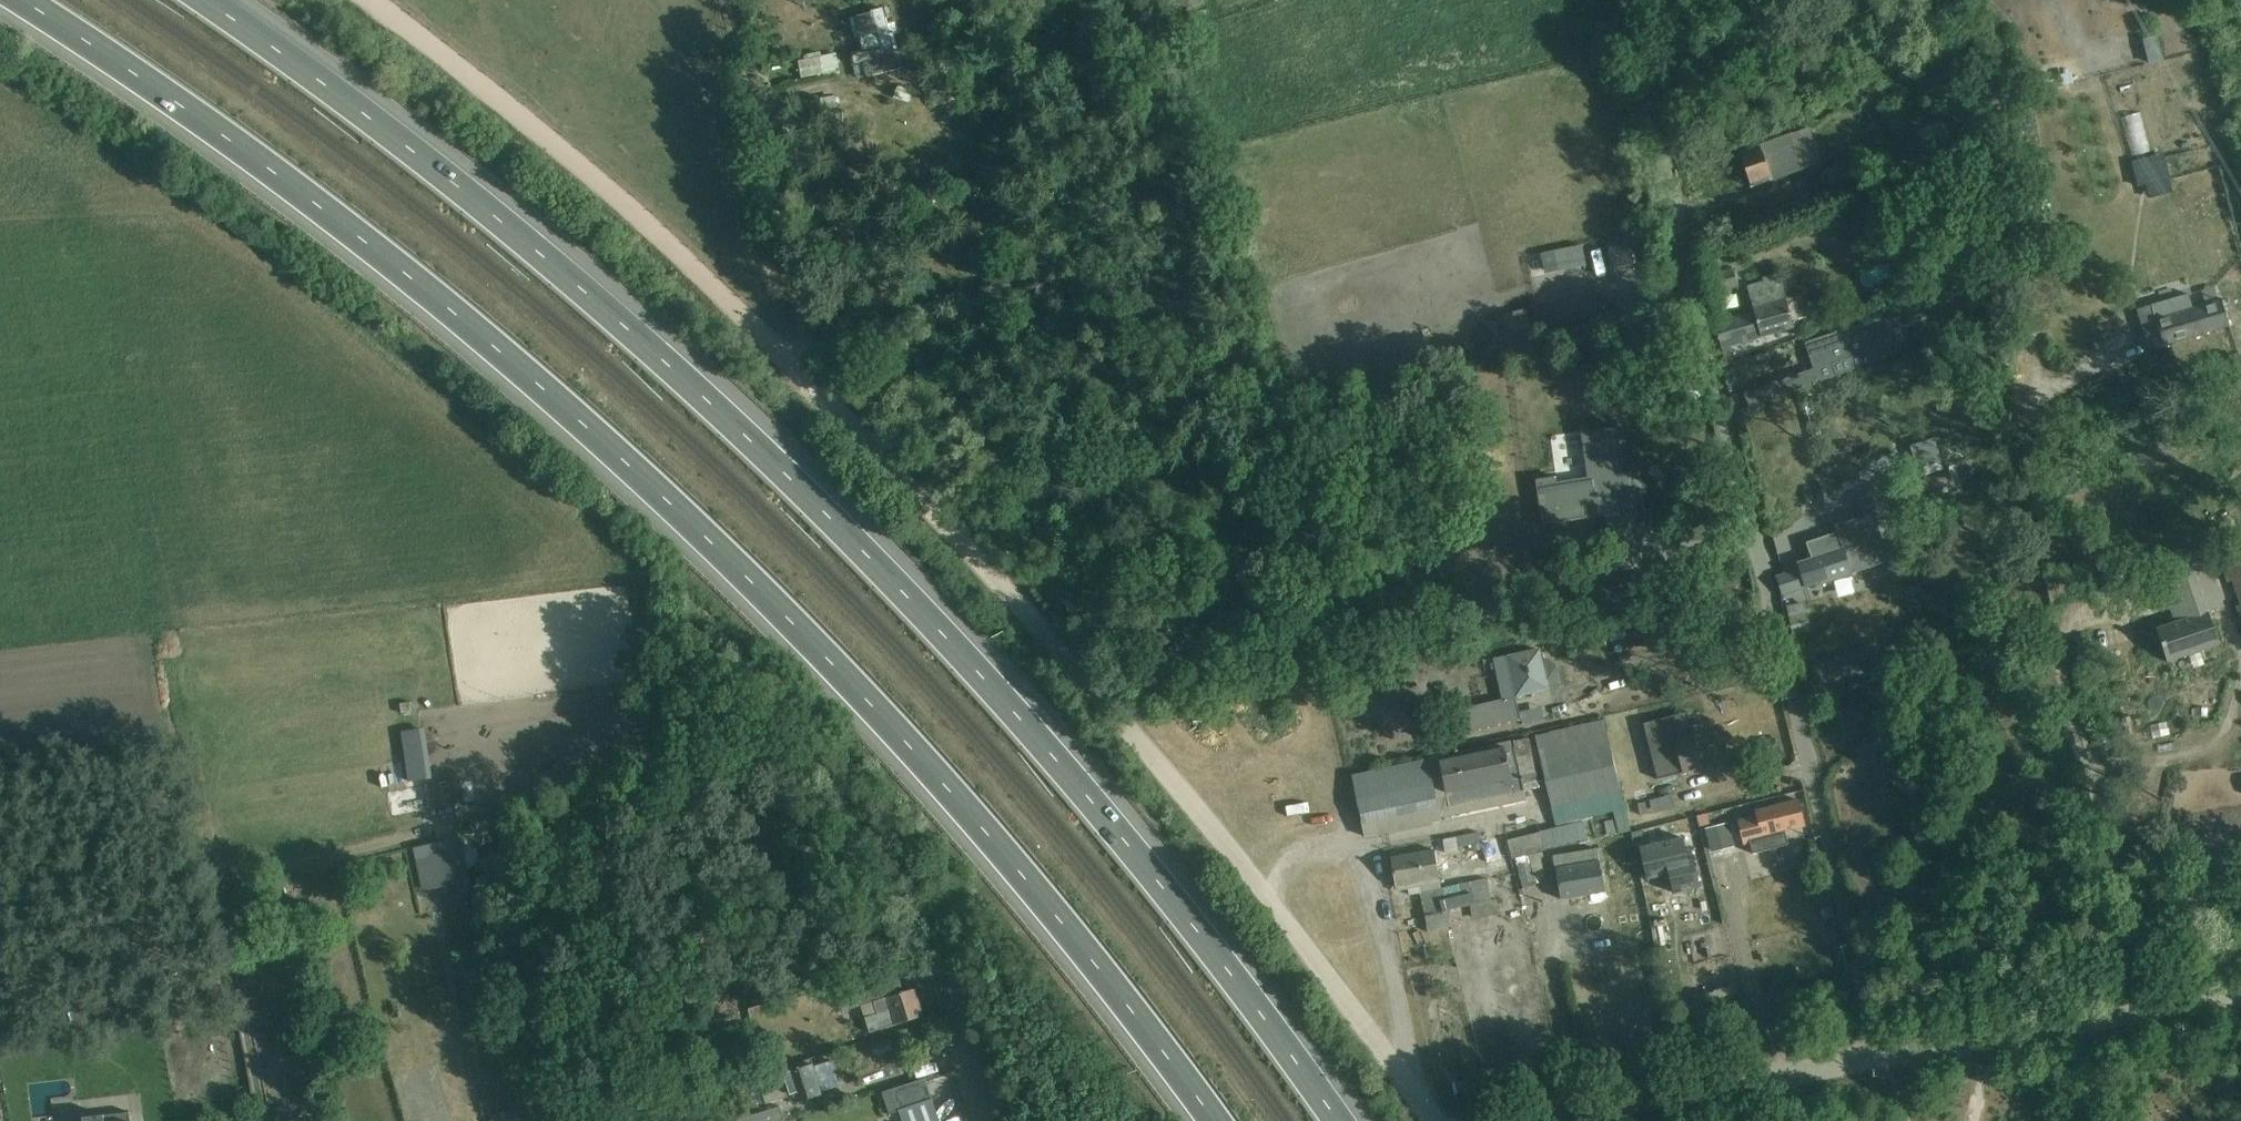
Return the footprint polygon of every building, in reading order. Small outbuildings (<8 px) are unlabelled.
[(882,7),(871,10),(871,11),(853,16),(859,38),(877,33),(880,46),(854,53),(856,64),(864,62),(867,76),(902,66),(898,53),(895,54),(882,7)] [(843,25),(829,28),(834,46),(848,43),(843,25)] [(2143,39),(2149,65),(2164,60),(2158,35),(2143,39)] [(820,55),(797,60),(801,78),(824,73),(820,55)] [(2137,112),(2120,117),(2131,155),(2148,150),(2137,112)] [(1751,187),(1821,161),(1809,127),(1783,137),(1778,126),(1740,140),(1744,151),(1739,153),(1751,187)] [(1896,160),(1907,170),(1917,158),(1905,148),(1896,160)] [(2131,165),(2137,187),(2174,178),(2168,155),(2131,165)] [(1826,170),(1836,198),(1864,187),(1860,179),(1867,176),(1857,156),(1826,170)] [(1630,234),(1606,239),(1611,267),(1636,263),(1630,234)] [(1889,246),(1895,260),(1909,256),(1903,240),(1889,246)] [(1554,250),(1557,272),(1586,267),(1582,245),(1554,250)] [(1731,245),(1701,254),(1712,292),(1739,285),(1734,268),(1720,272),(1714,252),(1731,246),(1731,245)] [(1722,349),(1795,328),(1793,321),(1788,303),(1780,276),(1776,277),(1775,273),(1763,277),(1764,281),(1747,286),(1755,312),(1715,322),(1722,349)] [(2150,349),(2202,336),(2202,335),(2230,326),(2223,298),(2218,300),(2214,287),(2201,290),(2205,303),(2193,306),(2190,294),(2137,308),(2150,349)] [(1974,294),(1980,314),(1990,311),(1984,291),(1974,294)] [(1788,303),(1793,321),(1808,317),(1803,299),(1788,303)] [(1882,306),(1881,303),(1858,313),(1859,314),(1882,306)] [(1887,320),(1882,306),(1859,314),(1862,323),(1805,342),(1814,368),(1744,393),(1749,407),(1892,356),(1881,322),(1887,320)] [(1978,326),(1986,345),(1998,341),(1990,321),(1978,326)] [(1542,525),(1606,516),(1608,531),(1641,526),(1633,473),(1624,474),(1616,427),(1582,432),(1587,476),(1558,481),(1557,475),(1535,478),(1542,525)] [(1911,446),(1918,468),(1941,461),(1933,438),(1911,446)] [(1950,467),(1900,484),(1909,507),(1958,490),(1950,467)] [(1846,483),(1851,494),(1869,485),(1864,474),(1846,483)] [(1833,522),(1837,531),(1851,572),(1856,586),(1894,574),(1889,558),(1899,555),(1892,534),(1882,537),(1874,512),(1849,520),(1848,517),(1833,522)] [(1783,594),(1851,572),(1837,531),(1804,542),(1809,558),(1798,562),(1800,570),(1777,578),(1783,594)] [(2154,559),(2174,623),(2157,628),(2167,663),(2220,646),(2209,613),(2226,608),(2205,543),(2154,559)] [(2223,551),(2240,604),(2235,606),(2240,620),(2240,545),(2223,551)] [(1919,585),(1905,590),(1910,606),(1925,601),(1919,585)] [(1787,606),(1795,636),(1811,632),(1803,602),(1787,606)] [(1820,689),(1885,668),(1876,642),(1812,663),(1820,689)] [(1548,691),(1551,690),(1549,680),(1558,665),(1543,656),(1541,647),(1493,658),(1502,701),(1532,694),(1539,695),(1547,693),(1548,691)] [(1348,681),(1341,682),(1347,708),(1370,702),(1365,683),(1349,687),(1348,681)] [(1520,736),(1589,720),(1584,698),(1557,705),(1559,717),(1547,720),(1546,715),(1516,722),(1520,736)] [(1656,778),(1701,768),(1689,712),(1644,721),(1656,778)] [(1620,785),(1604,719),(1537,734),(1541,756),(1539,756),(1543,772),(1546,771),(1549,781),(1545,782),(1557,827),(1508,840),(1512,859),(1516,858),(1530,856),(1541,852),(1545,850),(1544,848),(1580,840),(1581,842),(1580,842),(1580,845),(1589,842),(1584,821),(1593,820),(1593,816),(1614,811),(1616,818),(1605,821),(1609,836),(1633,830),(1620,785)] [(1538,788),(1528,739),(1352,776),(1366,836),(1453,818),(1453,814),(1528,800),(1526,790),(1538,788)] [(454,778),(424,783),(428,809),(459,804),(454,778)] [(1656,789),(1632,794),(1637,816),(1661,811),(1660,806),(1666,805),(1663,792),(1657,793),(1656,789)] [(423,794),(411,797),(417,823),(428,820),(423,794)] [(1300,800),(1279,804),(1282,816),(1303,812),(1300,800)] [(1805,825),(1799,800),(1745,815),(1746,818),(1739,820),(1745,845),(1753,843),(1755,851),(1774,847),(1792,842),(1789,829),(1805,825)] [(1736,847),(1729,821),(1704,829),(1711,854),(1736,847)] [(1673,840),(1640,847),(1647,878),(1692,868),(1683,832),(1672,835),(1673,840)] [(1480,843),(1478,833),(1458,837),(1460,847),(1480,843)] [(435,843),(413,848),(422,889),(470,880),(467,867),(480,864),(474,838),(460,841),(459,835),(435,843)] [(1508,857),(1502,835),(1482,841),(1487,863),(1508,857)] [(1460,847),(1458,837),(1443,840),(1446,853),(1461,850),(1460,847)] [(1597,848),(1553,856),(1561,899),(1604,892),(1604,888),(1618,885),(1613,860),(1601,862),(1597,848)] [(1391,858),(1396,886),(1440,879),(1435,850),(1391,858)] [(1548,879),(1541,852),(1530,856),(1516,858),(1522,888),(1537,885),(1536,881),(1548,879)] [(1429,891),(1429,894),(1426,894),(1433,930),(1452,926),(1448,910),(1470,905),(1474,920),(1499,913),(1496,899),(1492,900),(1487,879),(1429,891)] [(904,992),(861,1005),(870,1033),(923,1016),(915,989),(904,992)] [(752,1028),(744,1030),(751,1061),(758,1059),(752,1028)] [(769,1048),(759,1051),(765,1069),(775,1066),(769,1048)] [(813,1064),(786,1073),(784,1067),(748,1078),(750,1086),(760,1083),(767,1104),(791,1096),(794,1104),(823,1095),(822,1091),(839,1086),(831,1061),(814,1066),(813,1064)] [(883,1093),(891,1114),(933,1100),(926,1079),(883,1093)] [(944,1090),(933,1100),(944,1112),(955,1102),(944,1090)] [(734,1120),(783,1120),(784,1120),(780,1106),(734,1120)] [(516,1109),(490,1115),(492,1120),(519,1120),(516,1109)] [(129,1111),(80,1117),(80,1120),(130,1120),(129,1111)]
